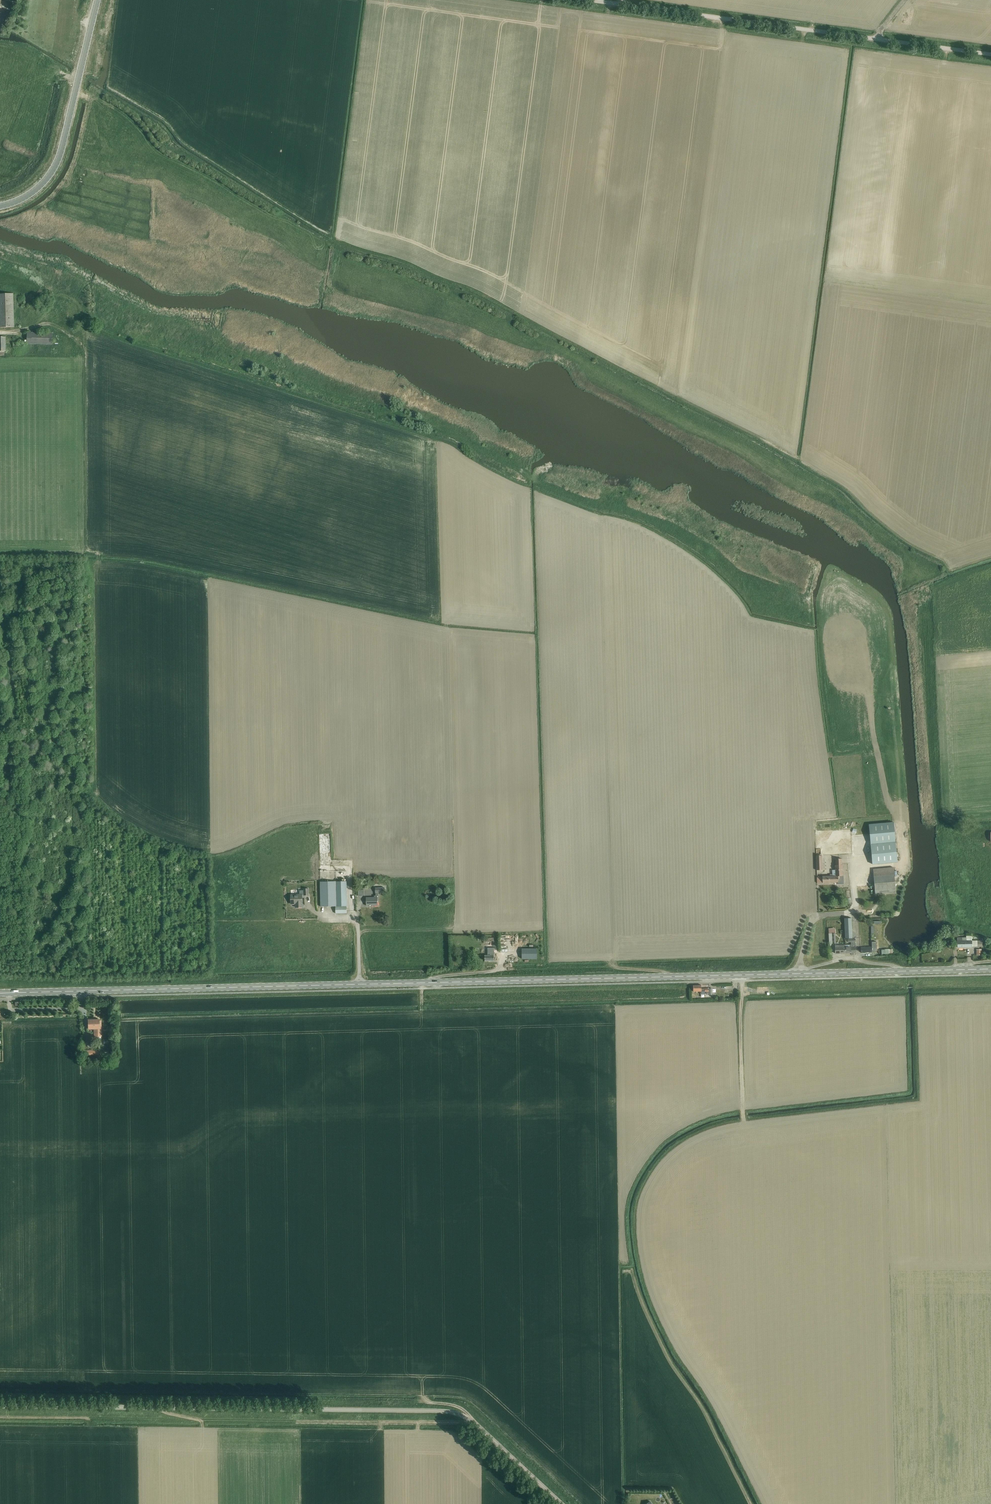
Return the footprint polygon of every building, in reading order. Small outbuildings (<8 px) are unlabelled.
[(13,294),(0,294),(0,328),(14,327),(13,294)] [(53,334),(27,333),(27,344),(52,345),(53,334)] [(894,822),(869,824),(871,844),(873,864),(897,862),(895,842),(894,822)] [(838,882),(838,884),(844,884),(844,876),(842,876),(842,870),(843,870),(842,865),(842,859),(835,859),(836,865),(835,865),(835,870),(836,870),(836,876),(817,877),(817,883),(838,882)] [(893,867),(873,869),(874,884),(875,889),(875,894),(896,893),(894,867),(893,867)] [(320,882),(321,907),(323,907),(337,906),(347,906),(347,901),(346,881),(336,881),(330,881),(320,882)] [(374,898),(366,898),(366,906),(377,906),(377,896),(378,896),(378,892),(384,892),(384,888),(375,888),(375,896),(374,896),(374,898)] [(298,907),(302,907),(302,895),(304,895),(308,895),(308,889),(304,889),(304,891),(299,891),(299,895),(291,895),(291,904),(298,904),(298,907)] [(962,937),(957,938),(958,947),(972,946),(982,946),(982,940),(972,940),(972,936),(966,936),(966,937),(962,937)] [(856,953),(855,942),(855,939),(848,939),(848,942),(851,942),(851,945),(849,945),(845,945),(845,953),(855,953),(856,953)] [(861,947),(861,948),(861,951),(861,953),(864,953),(865,952),(874,952),(877,952),(877,948),(876,942),(874,942),(872,942),(872,944),(872,947),(868,947),(861,947)] [(845,953),(845,945),(835,945),(835,947),(835,949),(835,954),(845,953)] [(485,956),(485,961),(493,961),(494,948),(488,948),(488,952),(488,954),(490,954),(490,956),(485,956)] [(537,948),(522,948),(522,949),(522,956),(522,959),(530,959),(537,959),(537,948)] [(701,985),(694,985),(694,991),(700,991),(701,994),(705,994),(705,992),(709,992),(708,988),(701,988),(701,985)] [(99,1028),(99,1019),(98,1019),(98,1018),(95,1018),(95,1019),(88,1019),(88,1028),(94,1028),(94,1036),(101,1036),(101,1028),(99,1028)]
